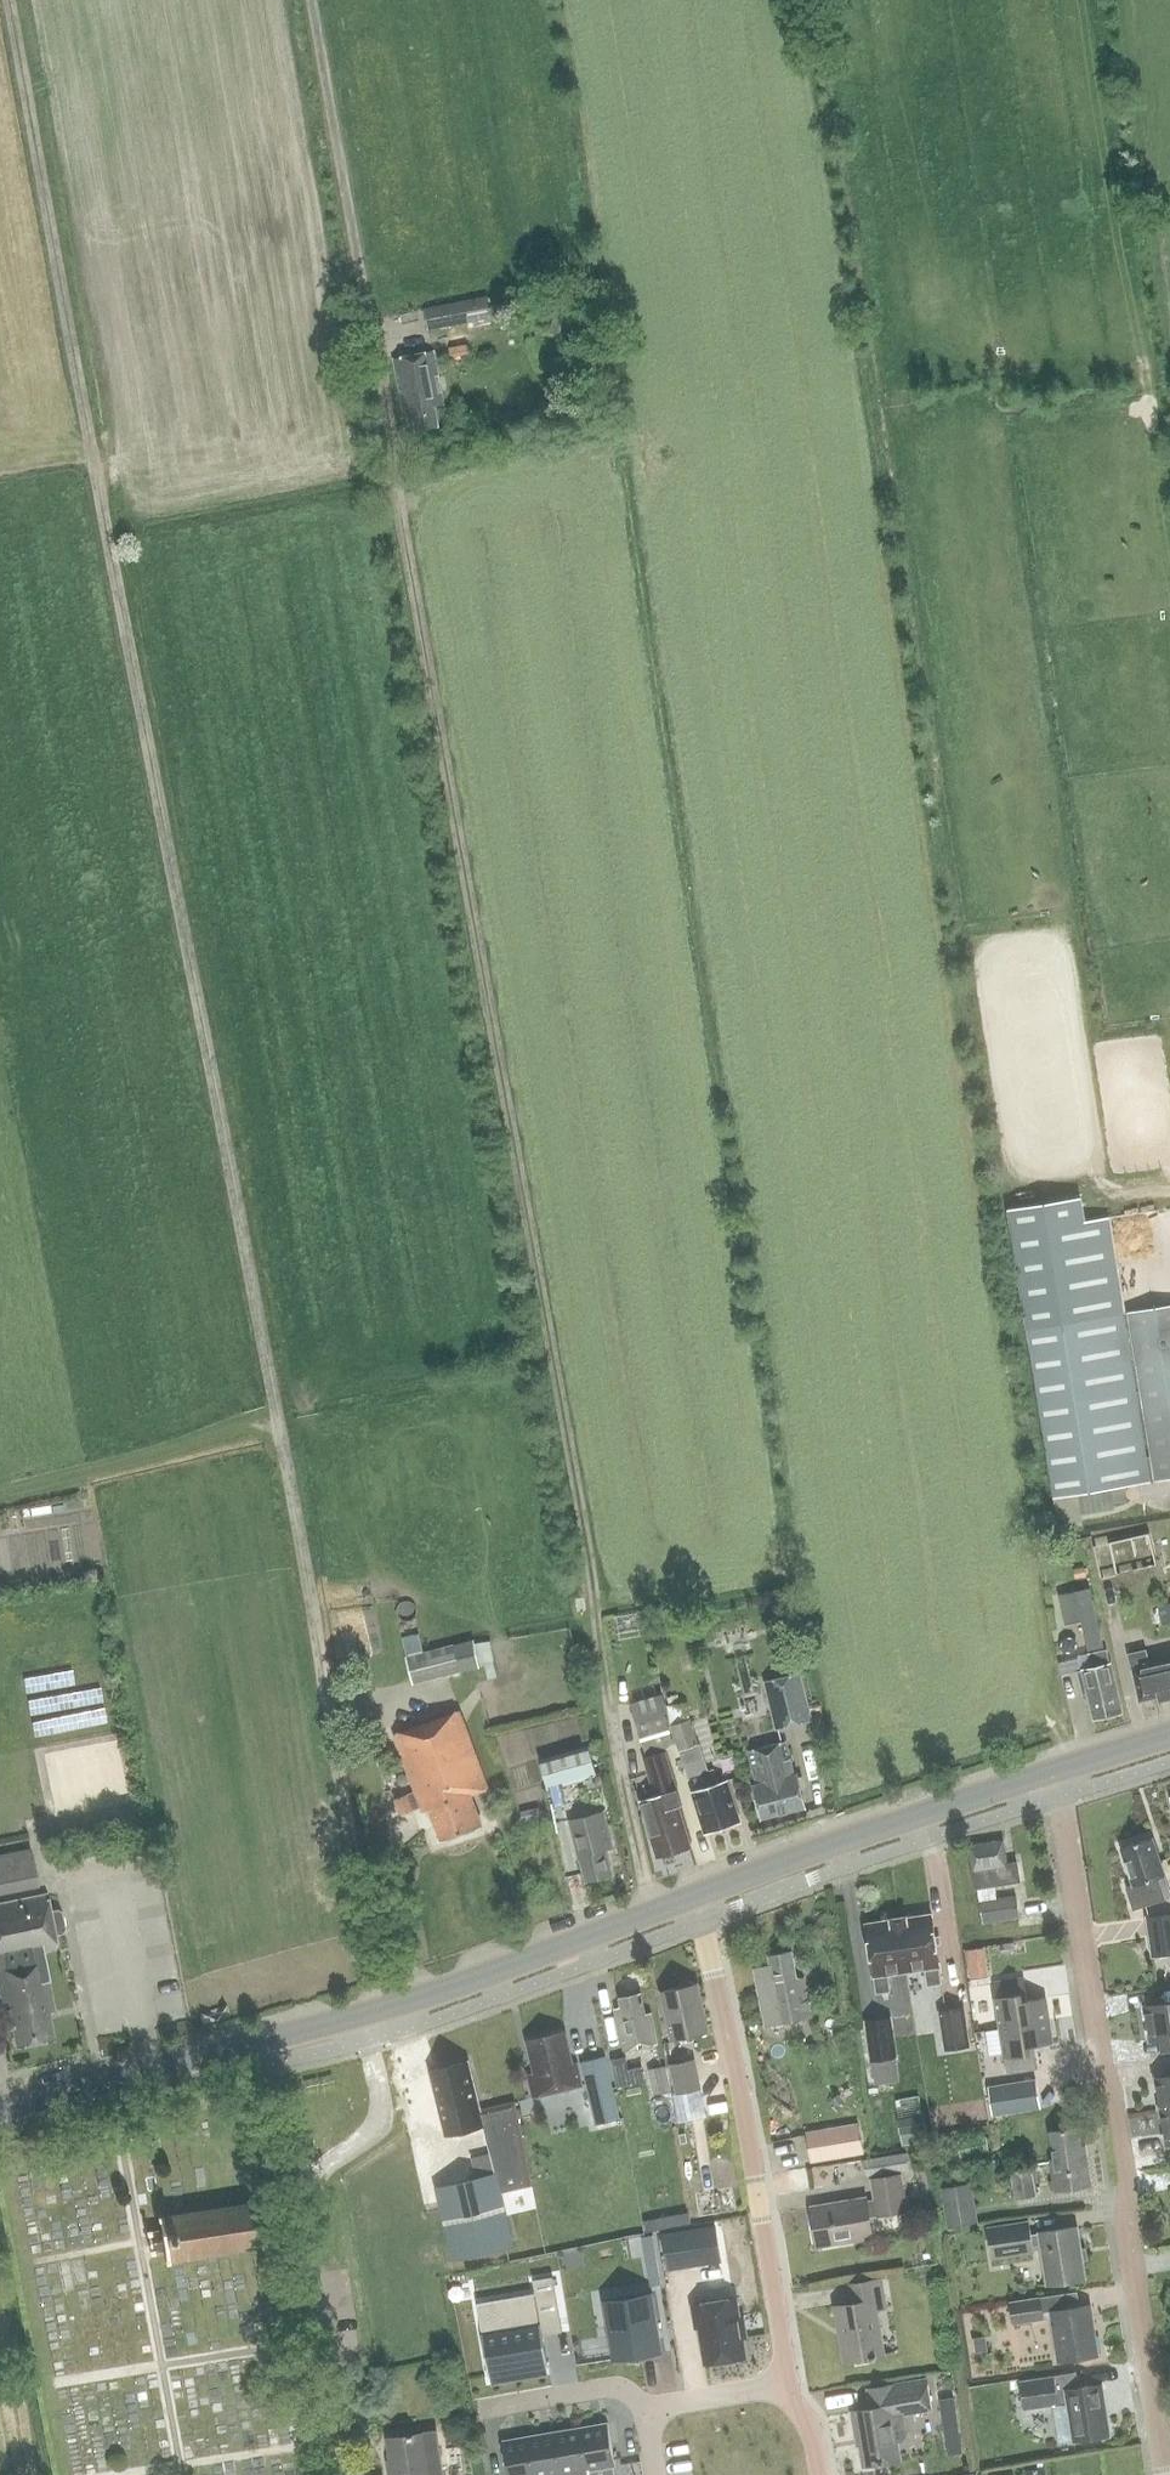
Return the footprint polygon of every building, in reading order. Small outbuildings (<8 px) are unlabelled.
[(457,304),(427,309),(431,331),(460,325),(491,320),(488,299),(457,304)] [(434,405),(443,404),(433,353),(394,361),(403,412),(407,411),(409,423),(414,422),(416,429),(438,425),(434,405)] [(1008,1209),(1027,1328),(1057,1527),(1083,1523),(1078,1490),(1110,1486),(1112,1503),(1127,1501),(1124,1483),(1169,1476),(1169,1306),(1128,1313),(1149,1456),(1146,1456),(1124,1313),(1108,1217),(1084,1221),(1080,1197),(1008,1209)] [(1157,1565),(1150,1533),(1109,1542),(1116,1574),(1157,1565)] [(1103,1646),(1090,1588),(1074,1592),(1088,1650),(1103,1646)] [(413,1684),(460,1671),(459,1667),(474,1663),(469,1644),(454,1648),(452,1643),(423,1651),(418,1633),(402,1638),(407,1656),(405,1656),(413,1684)] [(1106,1648),(1074,1656),(1082,1693),(1087,1692),(1093,1720),(1122,1713),(1110,1662),(1108,1662),(1106,1648)] [(1145,1651),(1129,1655),(1139,1701),(1159,1697),(1160,1700),(1169,1698),(1169,1661),(1149,1666),(1145,1651)] [(800,1671),(763,1680),(775,1730),(813,1720),(800,1671)] [(470,1794),(488,1787),(459,1710),(393,1734),(416,1795),(409,1797),(408,1794),(392,1799),(398,1816),(414,1810),(413,1809),(419,1807),(421,1812),(429,1809),(440,1841),(482,1825),(470,1794)] [(674,1744),(663,1710),(635,1720),(645,1753),(674,1744)] [(690,1719),(670,1725),(678,1749),(698,1742),(690,1719)] [(761,1818),(804,1807),(796,1774),(794,1775),(785,1741),(748,1750),(756,1784),(753,1785),(761,1818)] [(588,1745),(539,1759),(548,1789),(550,1789),(548,1783),(562,1780),(563,1785),(597,1776),(588,1745)] [(640,1802),(645,1815),(657,1856),(691,1846),(674,1791),(677,1791),(665,1751),(643,1758),(655,1797),(640,1802)] [(693,1791),(692,1792),(705,1833),(739,1822),(726,1781),(718,1783),(714,1769),(689,1777),(693,1791)] [(605,1848),(611,1846),(602,1812),(570,1820),(586,1882),(612,1876),(605,1848)] [(1164,1899),(1162,1892),(1157,1878),(1164,1876),(1151,1837),(1120,1847),(1133,1884),(1125,1887),(1133,1909),(1164,1899)] [(975,1889),(1020,1882),(1017,1862),(1006,1864),(1003,1840),(969,1846),(972,1869),(973,1869),(975,1889)] [(31,1850),(0,1856),(0,1892),(38,1885),(31,1850)] [(55,1935),(62,1933),(65,1929),(62,1912),(57,1909),(50,1911),(47,1894),(0,1903),(0,2008),(1,2008),(5,2028),(12,2026),(16,2046),(54,2039),(48,2012),(54,2011),(48,1981),(50,1981),(44,1951),(58,1949),(55,1935)] [(1019,1917),(1015,1896),(980,1901),(983,1923),(1019,1917)] [(898,1918),(906,1972),(924,1969),(927,1986),(942,1984),(932,1914),(907,1918),(906,1916),(898,1918)] [(1169,1953),(1169,1914),(1146,1918),(1152,1956),(1169,1953)] [(906,1972),(898,1918),(890,1919),(890,1920),(865,1924),(876,1994),(891,1992),(888,1974),(906,1972)] [(970,1946),(975,1976),(995,1972),(989,1943),(970,1946)] [(765,2026),(811,2017),(803,1977),(799,1978),(796,1976),(791,1951),(768,1955),(770,1965),(753,1968),(765,2026)] [(993,1983),(1000,2028),(1049,2020),(1045,1997),(1027,2000),(1024,1978),(993,1983)] [(698,1983),(695,1984),(691,1981),(682,1983),(679,1987),(660,1991),(671,2040),(708,2032),(698,1983)] [(624,2050),(647,2045),(656,2043),(650,2013),(646,2013),(641,1992),(619,1997),(621,2007),(615,2008),(624,2050)] [(1144,2007),(1150,2040),(1169,2037),(1169,2003),(1144,2007)] [(938,2010),(944,2050),(969,2046),(963,2006),(938,2010)] [(895,2058),(889,2017),(865,2020),(871,2061),(895,2058)] [(1053,2043),(1049,2020),(1000,2028),(1007,2072),(1038,2068),(1034,2046),(1053,2043)] [(533,2097),(581,2085),(576,2064),(571,2065),(563,2031),(527,2040),(535,2073),(528,2075),(533,2097)] [(620,2119),(605,2055),(580,2061),(595,2124),(620,2119)] [(669,2065),(675,2093),(701,2087),(694,2059),(669,2065)] [(480,2110),(468,2061),(429,2071),(445,2135),(483,2126),(495,2173),(436,2187),(453,2260),(514,2245),(501,2192),(531,2185),(514,2102),(480,2110)] [(665,2065),(647,2069),(653,2094),(671,2090),(665,2065)] [(1169,2110),(1169,2076),(1156,2078),(1161,2111),(1169,2110)] [(1026,2086),(988,2092),(991,2112),(1029,2106),(1026,2086)] [(1161,2111),(1166,2144),(1169,2143),(1169,2110),(1161,2111)] [(925,2129),(923,2115),(897,2119),(900,2133),(925,2129)] [(858,2123),(805,2132),(810,2163),(863,2154),(858,2123)] [(1049,2132),(1054,2158),(1050,2159),(1054,2191),(1091,2185),(1086,2154),(1083,2154),(1078,2127),(1049,2132)] [(909,2169),(907,2153),(863,2159),(866,2176),(909,2169)] [(1030,2165),(1009,2168),(1015,2199),(1036,2195),(1030,2165)] [(868,2201),(868,2198),(811,2207),(817,2246),(872,2236),(869,2217),(907,2211),(901,2174),(871,2179),(874,2200),(868,2201)] [(978,2222),(971,2182),(939,2188),(946,2228),(978,2222)] [(165,2262),(257,2246),(249,2201),(157,2217),(159,2229),(146,2231),(150,2252),(163,2250),(165,2262)] [(1077,2227),(1037,2233),(1029,2235),(1027,2222),(988,2228),(993,2258),(1032,2252),(1031,2247),(1040,2246),(1046,2284),(1085,2278),(1077,2227)] [(713,2265),(706,2227),(663,2234),(670,2272),(713,2265)] [(480,2327),(489,2376),(548,2366),(542,2332),(560,2329),(560,2332),(562,2332),(552,2277),(533,2280),(535,2293),(505,2298),(509,2322),(480,2327)] [(849,2284),(852,2303),(834,2306),(844,2361),(884,2354),(877,2310),(886,2308),(881,2279),(849,2284)] [(604,2306),(613,2364),(661,2355),(651,2298),(604,2306)] [(1089,2305),(1042,2313),(1040,2298),(1010,2303),(1013,2324),(1051,2318),(1058,2362),(1097,2355),(1089,2305)] [(714,2368),(754,2361),(751,2342),(754,2342),(751,2321),(747,2322),(744,2303),(701,2310),(705,2333),(708,2332),(714,2368)] [(1067,2403),(1073,2441),(1110,2435),(1102,2384),(1055,2391),(1053,2377),(1020,2382),(1024,2409),(1067,2403)] [(868,2389),(871,2408),(852,2411),(856,2436),(859,2435),(863,2465),(899,2460),(896,2442),(901,2441),(906,2435),(903,2415),(932,2410),(927,2380),(868,2389)] [(310,2404),(296,2407),(301,2434),(315,2431),(310,2404)] [(589,2470),(615,2466),(607,2423),(582,2427),(589,2470)] [(589,2470),(582,2427),(555,2432),(562,2474),(590,2474),(589,2470)] [(423,2431),(387,2437),(392,2469),(389,2470),(390,2474),(430,2474),(423,2431)] [(528,2436),(535,2474),(562,2474),(555,2432),(528,2436)] [(528,2436),(502,2441),(508,2474),(535,2474),(528,2436)]
